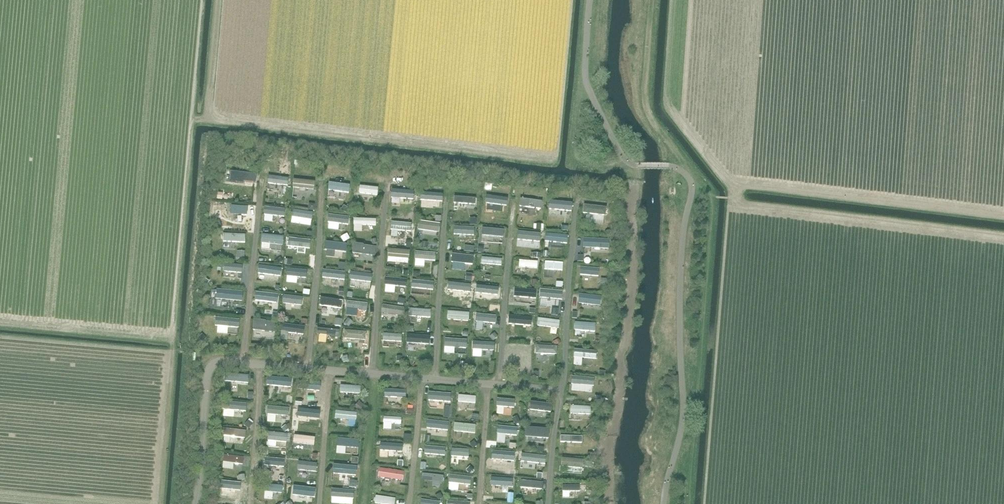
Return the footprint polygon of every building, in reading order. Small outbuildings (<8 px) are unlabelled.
[(256,173),(231,170),(230,180),(243,181),(243,180),(255,181),(256,173)] [(421,192),(420,200),(441,201),(442,194),(421,192)] [(584,205),(583,213),(604,215),(605,207),(584,205)] [(217,288),(216,296),(239,298),(240,291),(217,288)] [(579,290),(578,301),(599,304),(601,293),(579,290)] [(407,334),(406,342),(429,344),(429,335),(407,334)] [(536,342),(535,353),(556,355),(558,345),(536,342)] [(226,373),(225,380),(248,382),(249,375),(226,373)] [(572,374),(571,389),(592,391),(594,376),(572,374)] [(429,391),(428,399),(451,401),(452,393),(429,391)] [(224,428),(223,436),(246,438),(247,431),(224,428)] [(562,457),(561,465),(582,467),(583,460),(562,457)]
